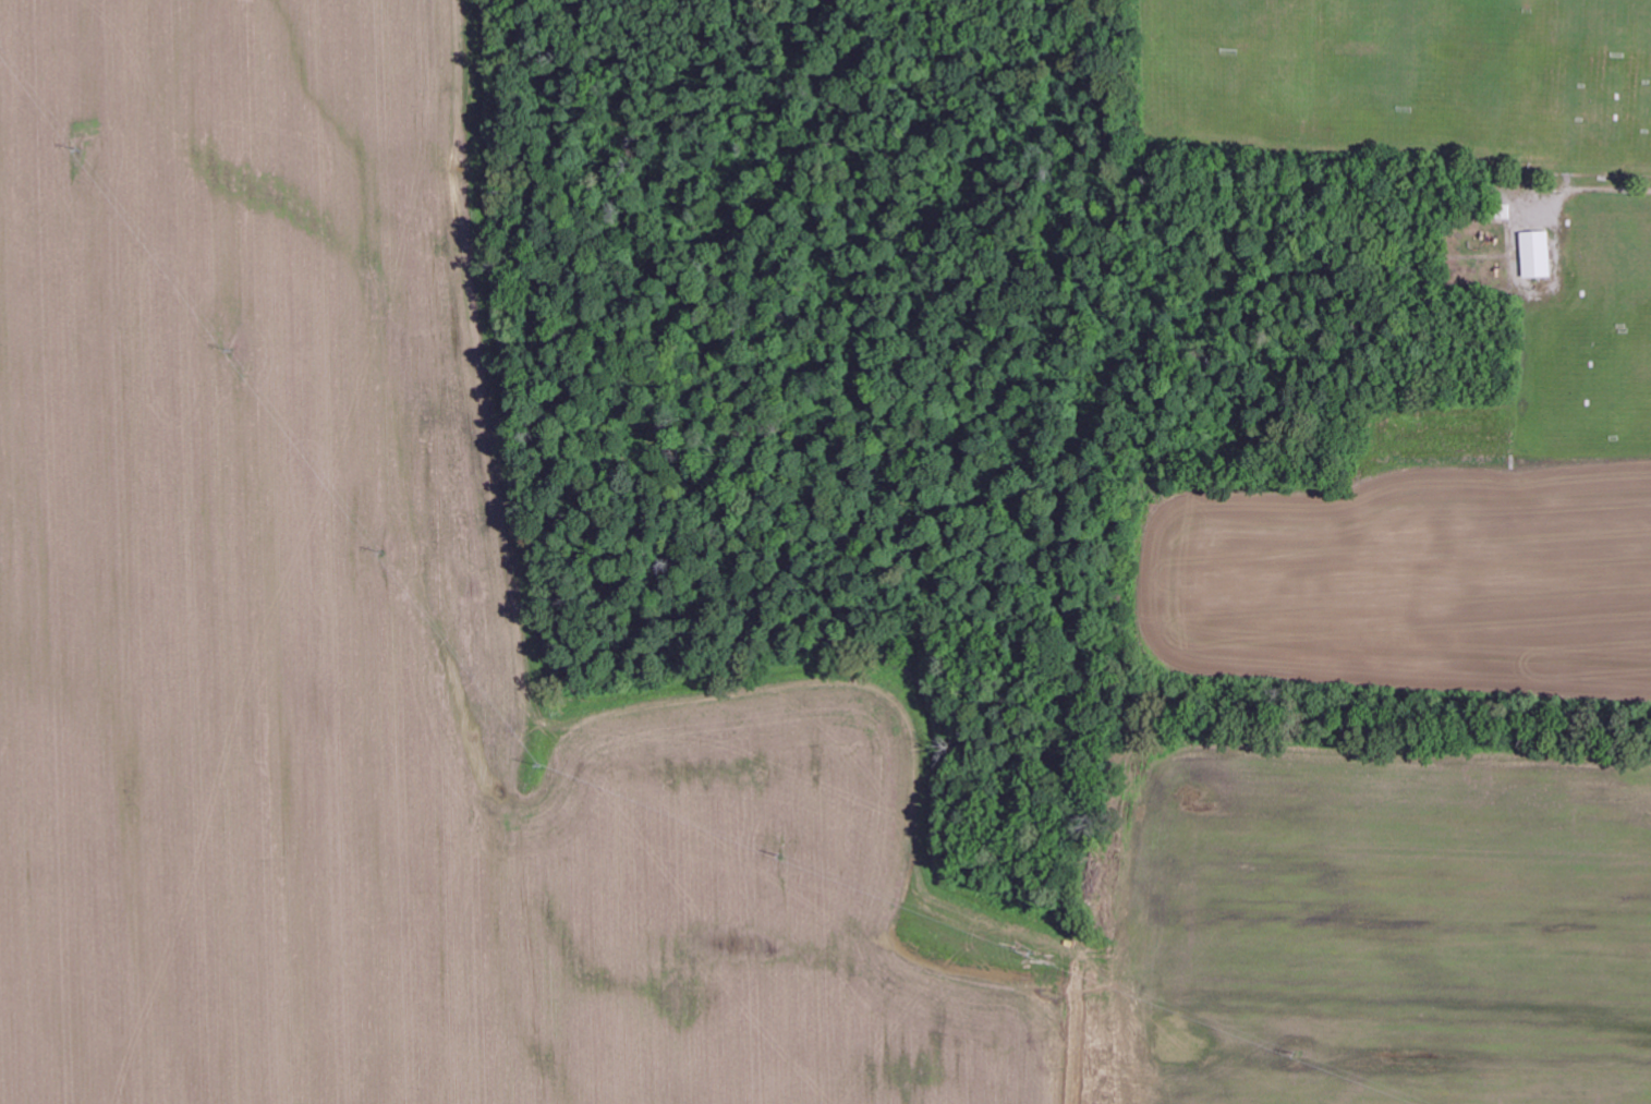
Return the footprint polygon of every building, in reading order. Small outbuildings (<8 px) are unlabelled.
[(1551,232),(1523,233),(1525,279),(1553,278),(1551,232)]
